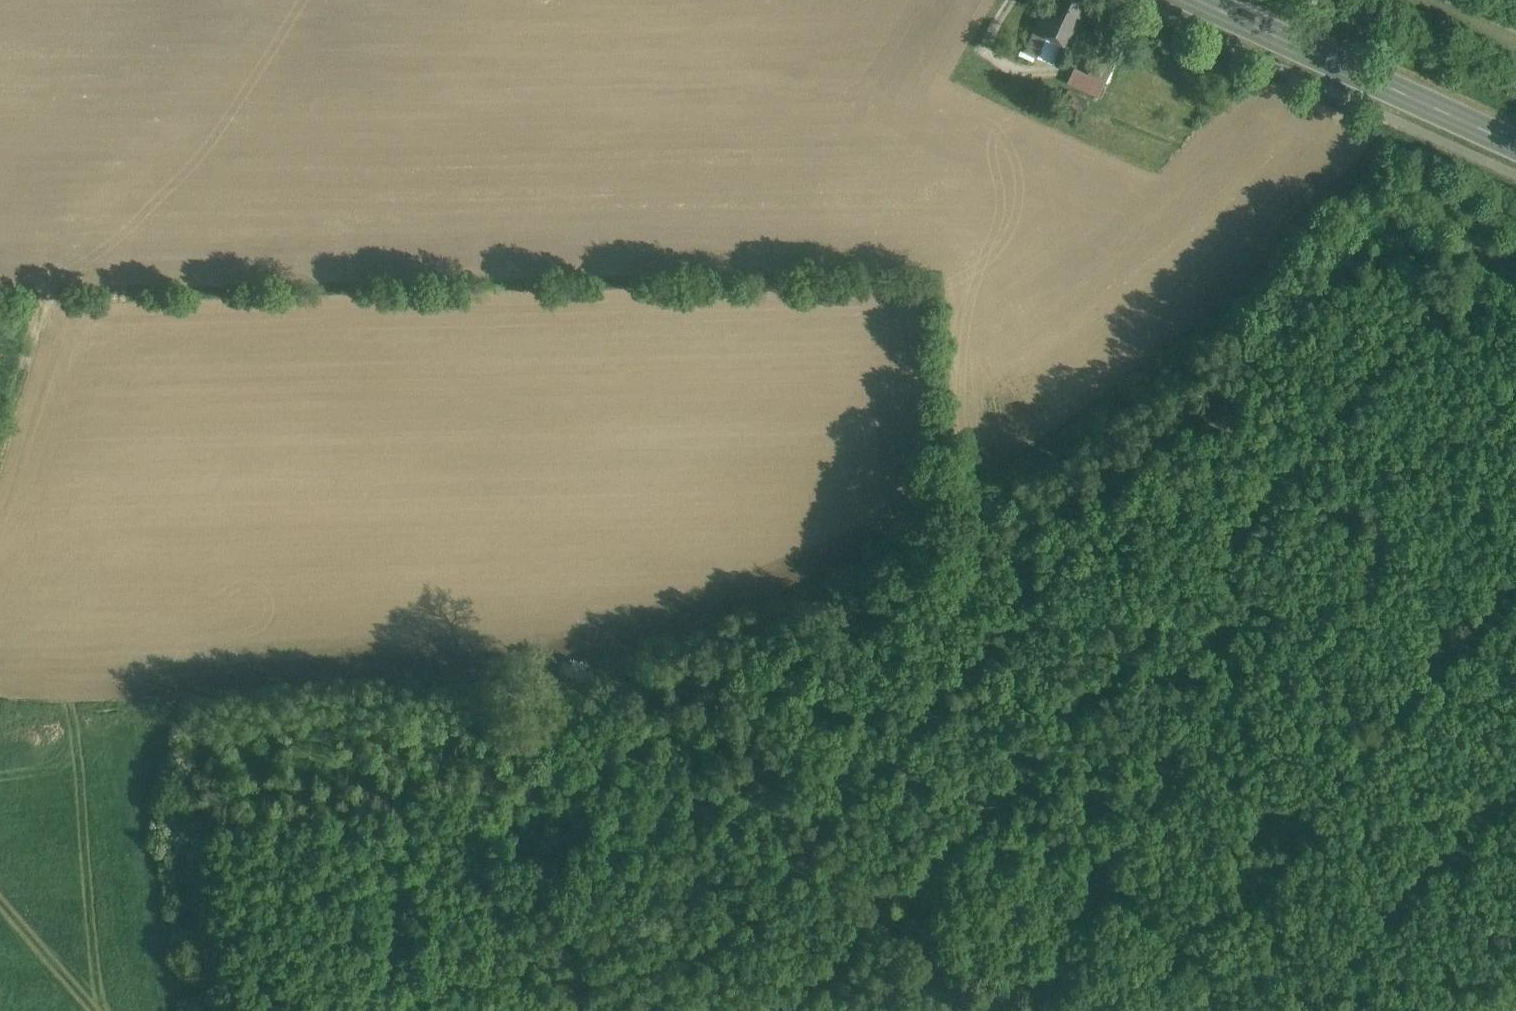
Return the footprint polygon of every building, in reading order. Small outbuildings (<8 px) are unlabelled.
[(1090,0),(1048,0),(1034,30),(1046,36),(1071,47),(1092,1),(1090,0)] [(1046,36),(1034,30),(1024,51),(1036,56),(1046,36)] [(1097,76),(1075,65),(1068,80),(1090,91),(1097,76)] [(1068,87),(1060,103),(1080,112),(1087,95),(1068,87)]
